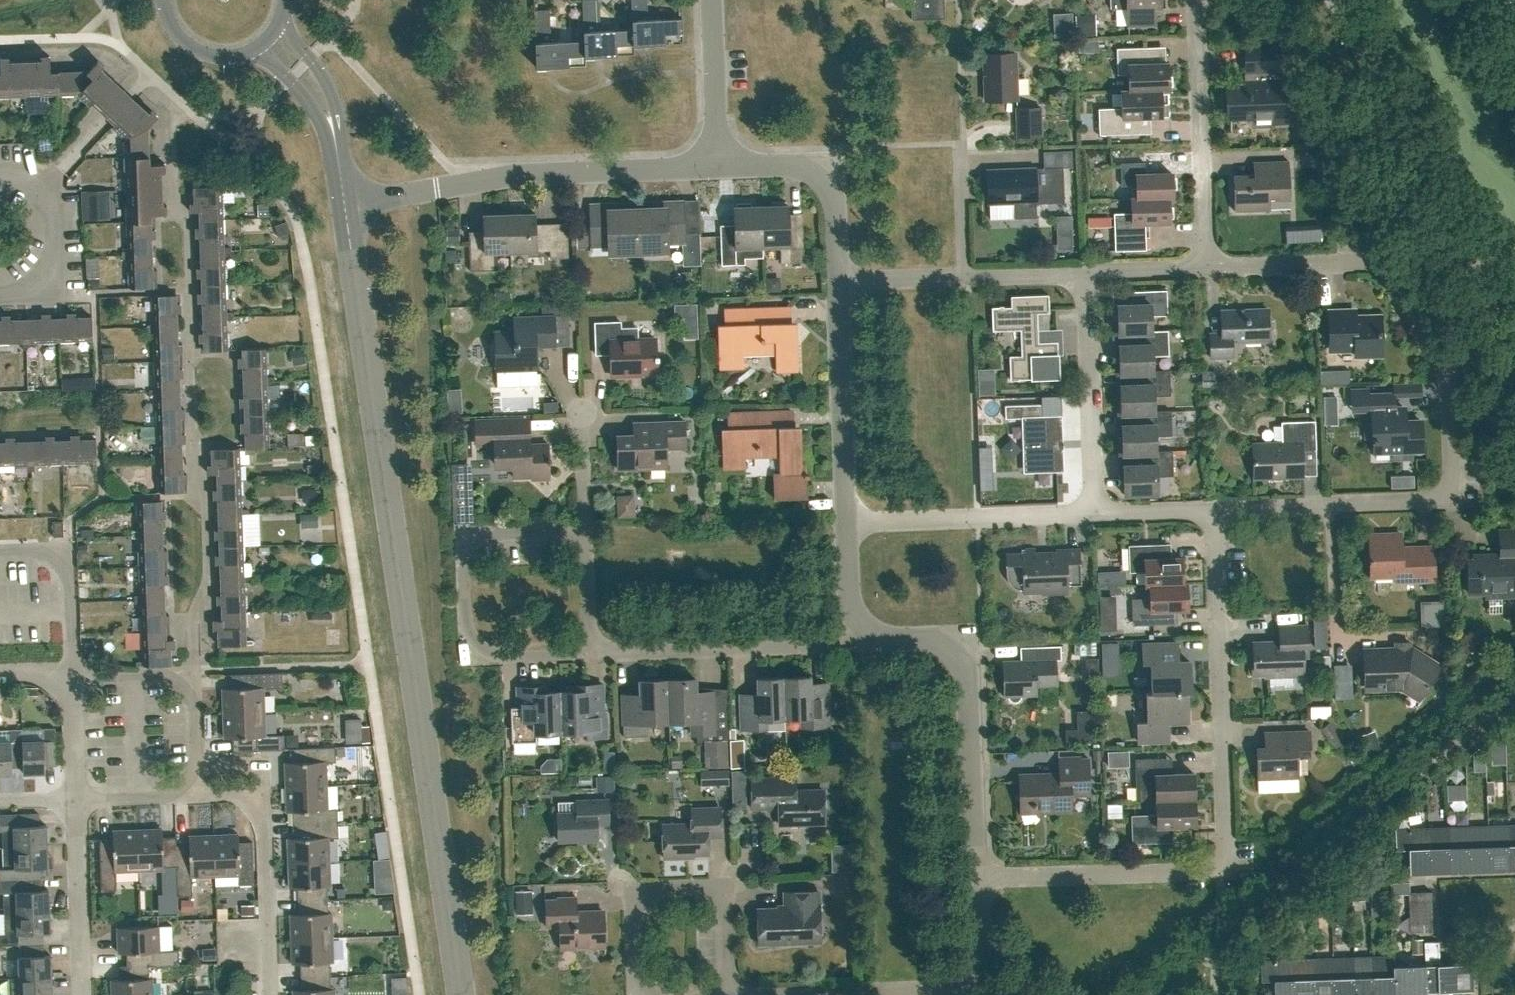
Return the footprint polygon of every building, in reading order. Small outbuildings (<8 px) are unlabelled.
[(602,55),(634,54),(634,49),(634,45),(633,45),(632,29),(599,30),(598,0),(582,0),(584,40),(585,56),(602,55)] [(681,18),(648,19),(647,0),(631,0),(632,29),(633,45),(634,45),(649,44),(683,43),(682,18),(681,18)] [(944,0),(911,0),(912,19),(945,18),(944,0)] [(1154,7),(1165,7),(1165,0),(1111,0),(1111,9),(1127,8),(1128,25),(1155,24),(1154,7)] [(536,67),(537,67),(553,66),(586,65),(586,60),(585,56),(584,40),(551,41),(550,9),(534,10),(536,67)] [(1059,14),(1060,30),(1054,30),(1055,36),(1073,35),(1072,13),(1059,14)] [(1279,71),(1278,44),(1245,46),(1246,72),(1250,72),(1250,82),(1229,83),(1230,117),(1256,116),(1256,124),(1271,123),(1271,121),(1285,121),(1284,81),(1276,81),(1276,71),(1279,71)] [(1169,90),(1169,89),(1168,62),(1146,63),(1146,47),(1116,48),(1117,74),(1128,74),(1129,90),(1129,91),(1161,89),(1161,90),(1168,90),(1169,90)] [(1017,99),(1015,53),(983,54),(985,100),(1017,99)] [(77,94),(100,115),(108,122),(125,138),(125,140),(122,140),(123,173),(126,173),(128,205),(125,205),(126,239),(129,238),(129,251),(122,251),(122,258),(129,258),(130,270),(127,270),(128,288),(153,287),(153,278),(157,278),(157,269),(153,269),(151,238),(156,238),(155,229),(151,229),(151,213),(167,213),(166,204),(162,204),(161,172),(165,172),(165,163),(149,164),(148,128),(147,127),(158,115),(151,109),(148,112),(131,96),(124,89),(101,69),(104,66),(98,60),(87,72),(86,71),(50,72),(50,56),(41,56),(41,60),(8,61),(8,57),(0,57),(0,63),(0,74),(0,99),(10,99),(10,96),(42,95),(42,98),(75,97),(75,94),(77,94)] [(1129,90),(1121,90),(1121,107),(1098,108),(1099,135),(1141,133),(1140,117),(1169,116),(1168,90),(1161,90),(1161,89),(1129,91),(1129,90)] [(1016,108),(1017,135),(1041,135),(1040,107),(1016,108)] [(1309,154),(1324,169),(1329,169),(1329,149),(1308,149),(1309,154)] [(1044,168),(1072,167),(1071,150),(1043,152),(1044,168)] [(1269,191),(1269,190),(1269,189),(1273,189),(1274,194),(1290,193),(1289,161),(1262,162),(1263,174),(1233,175),(1234,210),(1265,209),(1265,194),(1266,194),(1267,193),(1268,192),(1269,191)] [(1169,198),(1173,198),(1172,173),(1145,174),(1144,162),(1120,163),(1121,185),(1136,185),(1137,198),(1169,197),(1169,198)] [(1063,167),(1044,168),(1035,168),(988,170),(989,203),(1012,202),(1013,218),(1037,217),(1036,201),(1064,200),(1063,167)] [(191,212),(195,211),(199,211),(200,219),(225,219),(224,202),(221,202),(221,189),(229,189),(229,185),(194,186),(194,191),(194,203),(190,203),(191,212)] [(107,193),(82,194),(83,218),(108,218),(107,193)] [(1137,198),(1131,198),(1132,212),(1114,213),(1116,250),(1146,249),(1145,225),(1148,222),(1170,221),(1169,198),(1169,197),(1137,198)] [(804,262),(803,231),(789,231),(788,205),(786,205),(786,201),(770,201),(771,205),(761,206),(762,247),(780,246),(781,262),(804,262)] [(260,203),(260,216),(273,215),(272,202),(260,203)] [(664,208),(637,209),(638,251),(667,250),(667,241),(683,241),(683,249),(700,248),(699,223),(683,224),(682,202),(664,203),(664,208)] [(751,202),(736,203),(736,207),(734,207),(734,233),(721,234),(722,265),(745,264),(744,247),(762,247),(761,206),(751,206),(751,202)] [(591,206),(591,220),(592,244),(609,243),(609,252),(638,251),(637,209),(609,210),(609,205),(591,206)] [(1079,220),(1104,217),(1102,206),(1078,209),(1079,220)] [(535,232),(535,213),(509,214),(510,251),(550,250),(550,258),(568,257),(567,230),(535,232)] [(497,252),(510,251),(509,214),(483,215),(484,238),(470,239),(471,269),(498,268),(497,252)] [(1070,214),(1053,214),(1054,233),(1070,233),(1070,214)] [(196,228),(196,236),(200,236),(201,252),(231,251),(231,247),(223,248),(223,235),(226,235),(225,219),(200,219),(200,227),(196,228)] [(459,230),(447,230),(447,241),(459,241),(459,230)] [(227,284),(227,267),(224,267),(223,255),(231,255),(231,251),(201,252),(201,268),(197,268),(197,277),(202,276),(202,284),(227,284)] [(202,284),(202,293),(198,293),(198,301),(202,301),(203,317),(233,316),(233,313),(225,313),(225,301),(228,301),(227,284),(202,284)] [(1117,305),(1118,333),(1132,332),(1152,331),(1152,330),(1151,315),(1167,315),(1167,290),(1130,291),(1131,304),(1117,305)] [(177,328),(177,312),(181,311),(180,303),(176,303),(176,294),(150,295),(151,312),(154,312),(155,325),(147,325),(147,329),(177,328)] [(1058,381),(1059,381),(1057,341),(1038,342),(1037,313),(1049,313),(1048,294),(1011,296),(1011,306),(1004,307),(1004,305),(999,306),(999,307),(992,307),(993,330),(994,330),(994,328),(1021,327),(1022,356),(1010,356),(1011,379),(1058,378),(1058,381)] [(671,304),(671,314),(691,314),(692,304),(671,304)] [(788,307),(729,309),(730,324),(718,325),(719,368),(744,367),(743,352),(775,350),(776,371),(798,370),(796,322),(788,322),(788,307)] [(1274,328),(1274,321),(1270,318),(1267,318),(1267,308),(1221,310),(1222,333),(1210,333),(1210,357),(1232,357),(1232,342),(1268,340),(1268,331),(1270,330),(1274,328)] [(1354,317),(1354,310),(1330,311),(1331,349),(1356,349),(1356,355),(1380,354),(1379,334),(1380,333),(1380,316),(1354,317)] [(59,343),(76,343),(76,340),(89,339),(89,347),(93,347),(92,317),(75,317),(75,313),(66,313),(67,317),(58,318),(59,343)] [(58,318),(50,318),(50,314),(41,314),(42,318),(26,319),(27,349),(31,349),(30,341),(43,341),(43,344),(59,343),(58,318)] [(11,345),(11,342),(23,342),(23,349),(27,349),(26,319),(10,319),(10,315),(1,316),(1,320),(0,320),(0,346),(11,345)] [(514,331),(494,332),(495,339),(494,341),(493,342),(491,345),(491,346),(490,349),(490,352),(491,355),(491,356),(492,358),(492,359),(493,360),(494,362),(495,363),(496,370),(537,369),(536,356),(536,355),(536,354),(535,354),(534,353),(534,346),(555,345),(555,327),(567,327),(567,315),(513,317),(514,331)] [(204,350),(230,350),(229,332),(226,332),(226,320),(233,320),(233,316),(203,317),(204,333),(199,333),(200,342),(204,342),(204,350)] [(631,375),(631,372),(657,371),(657,359),(658,359),(658,355),(656,355),(655,338),(638,339),(637,327),(621,327),(620,322),(595,322),(596,354),(611,353),(611,375),(631,375)] [(178,360),(178,352),(182,352),(182,343),(178,343),(177,328),(147,329),(147,332),(155,332),(155,344),(152,344),(153,361),(178,360)] [(1118,345),(1119,373),(1133,372),(1154,371),(1153,370),(1153,356),(1169,355),(1168,330),(1152,330),(1152,331),(1132,332),(1132,344),(1118,345)] [(239,366),(243,366),(243,382),(274,381),(273,377),(266,377),(265,365),(268,365),(268,347),(242,348),(243,357),(238,357),(239,366)] [(153,361),(153,378),(156,377),(157,390),(149,390),(149,394),(180,393),(179,377),(183,377),(183,368),(179,368),(178,360),(153,361)] [(1120,385),(1121,413),(1135,412),(1155,411),(1154,396),(1170,395),(1170,370),(1153,370),(1154,371),(1133,372),(1134,384),(1120,385)] [(1336,370),(1324,370),(1324,384),(1336,384),(1336,370)] [(1216,380),(1215,371),(1202,371),(1202,389),(1228,387),(1228,380),(1216,380)] [(61,388),(62,390),(95,389),(95,376),(61,378),(61,388)] [(240,406),(244,406),(245,414),(270,413),(270,397),(267,397),(266,385),(274,384),(274,381),(243,382),(244,398),(240,398),(240,406)] [(995,394),(994,382),(979,383),(979,395),(995,394)] [(1422,450),(1420,420),(1404,421),(1404,407),(1394,407),(1393,393),(1361,394),(1361,389),(1351,390),(1352,410),(1372,409),(1373,441),(1374,441),(1375,452),(1375,458),(1389,457),(1389,451),(1422,450)] [(184,408),(180,408),(180,393),(149,394),(149,397),(157,397),(158,409),(155,409),(155,426),(181,425),(180,417),(185,417),(184,408)] [(1337,396),(1324,397),(1324,409),(1337,408),(1337,396)] [(1060,470),(1062,468),(1060,416),(1042,417),(1041,404),(1005,405),(1005,418),(1025,417),(1026,446),(1024,448),(1024,469),(1027,471),(1060,470)] [(1121,425),(1122,453),(1136,453),(1136,452),(1156,451),(1156,436),(1172,435),(1171,410),(1155,411),(1135,412),(1135,424),(1121,425)] [(722,429),(723,467),(745,467),(744,456),(779,454),(780,475),(773,476),(774,499),(807,497),(806,466),(801,466),(800,426),(792,426),(791,411),(733,413),(733,428),(722,429)] [(241,431),(245,431),(246,447),(246,448),(276,447),(276,443),(268,443),(268,430),(271,430),(270,413),(245,414),(245,423),(241,423),(241,431)] [(548,443),(530,444),(529,418),(475,420),(476,443),(494,442),(495,464),(513,463),(513,477),(531,476),(532,479),(549,479),(549,462),(551,459),(549,457),(548,443)] [(1303,476),(1302,449),(1316,449),(1315,420),(1281,422),(1282,442),(1252,443),(1254,478),(1303,476)] [(685,447),(684,421),(633,422),(634,436),(617,436),(618,469),(667,467),(666,448),(685,447)] [(185,433),(181,433),(181,425),(155,426),(156,450),(159,450),(159,455),(151,455),(152,459),(182,458),(181,442),(185,442),(185,433)] [(71,439),(62,440),(63,465),(80,465),(80,462),(93,461),(93,469),(97,469),(96,439),(79,439),(79,435),(71,435),(71,439)] [(62,440),(54,440),(54,436),(46,436),(46,440),(30,441),(31,471),(35,471),(34,463),(47,463),(47,466),(63,465),(62,440)] [(15,467),(15,464),(27,464),(27,471),(31,471),(30,441),(14,441),(14,437),(6,438),(6,442),(0,442),(0,468),(15,467)] [(208,473),(217,473),(217,481),(243,481),(242,464),(239,464),(239,451),(246,451),(246,448),(246,447),(211,448),(212,465),(208,465),(208,473)] [(990,447),(978,448),(980,489),(992,489),(990,447)] [(1173,475),(1172,450),(1156,451),(1136,452),(1136,453),(1136,465),(1122,465),(1123,493),(1158,492),(1157,476),(1173,475)] [(187,473),(182,473),(182,458),(152,459),(152,462),(159,462),(160,474),(157,474),(158,492),(183,491),(183,482),(187,482),(187,473)] [(214,498),(218,498),(218,514),(249,513),(248,509),(241,509),(240,497),(243,497),(243,481),(217,481),(218,489),(213,489),(214,498)] [(453,493),(454,521),(470,521),(469,493),(453,493)] [(25,510),(25,497),(2,498),(3,511),(25,510)] [(162,533),(161,517),(165,517),(165,509),(161,509),(161,500),(135,501),(136,518),(139,518),(139,530),(132,531),(132,534),(162,533)] [(295,520),(326,520),(326,504),(295,503),(295,520)] [(215,538),(219,538),(220,546),(245,545),(244,529),(241,529),(241,517),(249,516),(249,513),(218,514),(219,529),(215,530),(215,538)] [(53,536),(64,536),(63,520),(53,521),(53,536)] [(1501,596),(1514,595),(1514,529),(1499,530),(1499,531),(1500,554),(1473,555),(1473,559),(1468,560),(1468,559),(1467,559),(1468,593),(1486,592),(1486,596),(1488,596),(1489,614),(1501,613),(1501,596)] [(167,549),(163,549),(162,533),(132,534),(132,538),(139,538),(140,550),(137,550),(137,567),(163,566),(163,558),(167,557),(167,549)] [(1370,562),(1370,576),(1396,575),(1397,581),(1435,580),(1433,548),(1401,549),(1401,533),(1369,534),(1370,558),(1369,558),(1369,562),(1370,562)] [(1166,558),(1163,555),(1163,544),(1130,545),(1131,571),(1145,571),(1145,585),(1149,585),(1149,584),(1183,583),(1183,582),(1182,557),(1166,558)] [(216,563),(220,563),(221,579),(251,578),(251,574),(243,575),(243,562),(246,562),(245,545),(220,546),(220,554),(216,555),(216,563)] [(1021,552),(1006,553),(1006,574),(1007,577),(1007,578),(1009,581),(1010,582),(1010,583),(1011,585),(1014,587),(1017,588),(1018,589),(1019,589),(1021,589),(1022,590),(1022,592),(1041,592),(1041,594),(1068,593),(1068,585),(1081,584),(1080,548),(1056,549),(1056,556),(1034,556),(1034,548),(1021,548),(1021,552)] [(168,574),(163,574),(163,566),(137,567),(138,583),(141,583),(142,595),(134,596),(134,599),(164,598),(164,583),(168,582),(168,574)] [(1125,571),(1111,572),(1112,584),(1125,583),(1125,571)] [(217,604),(222,603),(222,611),(247,610),(247,594),(244,594),(243,582),(251,582),(251,578),(221,579),(221,595),(217,595),(217,604)] [(1188,609),(1187,582),(1183,582),(1183,583),(1149,584),(1149,585),(1150,598),(1136,598),(1137,624),(1151,624),(1170,623),(1170,612),(1172,609),(1188,609)] [(1099,611),(1116,611),(1115,595),(1099,595),(1099,611)] [(169,614),(165,614),(164,598),(134,599),(134,603),(142,603),(142,615),(139,615),(140,632),(165,631),(165,623),(169,623),(169,614)] [(1425,625),(1445,624),(1445,602),(1424,603),(1425,625)] [(213,620),(214,629),(218,628),(218,645),(253,644),(253,640),(245,640),(245,631),(248,631),(247,610),(222,611),(222,620),(213,620)] [(1303,656),(1308,656),(1307,625),(1278,626),(1279,641),(1253,642),(1253,658),(1257,658),(1257,675),(1266,674),(1266,676),(1304,675),(1304,674),(1303,674),(1303,656)] [(174,639),(166,639),(165,631),(140,632),(141,652),(144,652),(144,661),(136,661),(136,665),(171,664),(171,647),(175,647),(174,639)] [(1325,632),(1313,632),(1314,649),(1326,648),(1325,632)] [(1102,658),(1120,657),(1119,642),(1102,642),(1102,658)] [(1191,690),(1186,690),(1186,674),(1190,674),(1190,661),(1178,661),(1177,642),(1142,643),(1143,664),(1151,663),(1152,691),(1152,692),(1191,691),(1191,690)] [(1018,701),(1021,698),(1022,695),(1036,694),(1036,685),(1057,684),(1056,660),(1061,659),(1061,645),(1029,646),(1030,660),(1003,661),(1004,695),(1008,695),(1009,699),(1011,701),(1015,702),(1018,701)] [(1414,685),(1423,691),(1438,666),(1412,650),(1370,651),(1372,687),(1414,685)] [(1348,664),(1334,665),(1335,689),(1349,688),(1348,664)] [(264,711),(263,688),(283,687),(282,672),(230,674),(231,688),(223,688),(224,713),(264,711)] [(829,726),(828,695),(816,695),(816,684),(810,684),(809,676),(784,677),(785,718),(786,718),(802,717),(802,727),(829,726)] [(784,677),(758,678),(758,697),(740,698),(741,729),(767,728),(767,730),(785,729),(785,730),(786,730),(786,718),(785,718),(784,677)] [(696,678),(668,679),(669,721),(691,721),(691,734),(729,732),(727,700),(714,701),(714,699),(696,700),(696,678)] [(668,679),(639,680),(640,702),(622,702),(624,736),(648,735),(647,722),(669,721),(668,679)] [(602,684),(574,685),(574,691),(560,691),(561,732),(586,731),(587,737),(607,736),(606,713),(603,713),(602,684)] [(537,741),(536,733),(561,732),(560,691),(546,692),(545,686),(517,687),(518,707),(511,707),(512,742),(537,741)] [(1148,721),(1138,721),(1138,742),(1168,741),(1168,722),(1188,721),(1187,708),(1183,708),(1182,692),(1191,692),(1191,691),(1152,692),(1152,691),(1147,692),(1148,721)] [(224,713),(224,738),(232,737),(233,751),(285,749),(285,748),(284,734),(265,735),(264,711),(224,713)] [(1336,747),(1347,738),(1332,720),(1321,728),(1336,747)] [(23,766),(23,773),(45,772),(45,765),(56,765),(55,728),(43,728),(43,740),(23,741),(22,741),(23,766)] [(731,767),(744,767),(744,739),(736,739),(735,728),(729,728),(730,740),(730,766),(731,767)] [(1096,742),(1095,728),(1077,729),(1065,729),(1066,743),(1096,742)] [(12,773),(12,767),(23,766),(22,741),(23,741),(22,729),(0,729),(0,774),(12,773)] [(1257,748),(1258,778),(1298,776),(1297,757),(1310,756),(1309,731),(1265,732),(1265,747),(1257,748)] [(286,747),(297,747),(297,739),(292,734),(285,735),(286,747)] [(730,740),(705,741),(705,767),(730,766),(730,740)] [(596,743),(596,760),(610,760),(609,742),(596,743)] [(335,746),(285,748),(285,749),(293,749),(293,762),(285,762),(286,787),(327,785),(326,762),(336,762),(335,746)] [(1090,794),(1089,758),(1088,758),(1088,761),(1081,761),(1081,757),(1058,757),(1059,775),(1019,777),(1020,810),(1038,809),(1037,809),(1040,811),(1050,811),(1052,809),(1072,808),(1072,794),(1090,794)] [(1136,787),(1137,801),(1156,800),(1194,799),(1194,773),(1164,774),(1163,758),(1135,759),(1136,787)] [(728,769),(715,769),(715,783),(728,783),(728,769)] [(733,808),(746,807),(745,769),(731,770),(733,808)] [(751,778),(752,808),(778,807),(779,824),(824,823),(823,790),(795,791),(795,777),(751,778)] [(286,787),(287,811),(292,811),(292,824),(338,823),(337,808),(327,809),(327,785),(286,787)] [(597,839),(597,824),(609,823),(608,799),(584,800),(584,812),(557,813),(558,841),(597,839)] [(1157,814),(1131,815),(1132,843),(1160,842),(1160,826),(1195,825),(1194,799),(1156,800),(1157,814)] [(663,824),(664,858),(682,857),(682,854),(708,853),(708,837),(721,836),(720,807),(691,808),(692,823),(663,824)] [(39,813),(0,815),(0,830),(3,830),(3,847),(47,846),(46,825),(39,825),(39,813)] [(740,814),(739,839),(756,839),(756,814),(740,814)] [(292,824),(293,838),(288,838),(289,862),(329,861),(328,838),(338,837),(338,823),(292,824)] [(1507,825),(1488,826),(1489,869),(1509,868),(1507,825)] [(1449,870),(1469,870),(1468,826),(1448,827),(1449,870)] [(1488,826),(1468,826),(1469,870),(1489,869),(1488,826)] [(1448,827),(1428,828),(1429,871),(1449,870),(1448,827)] [(139,870),(164,869),(163,866),(176,866),(177,866),(176,844),(177,844),(176,836),(162,836),(162,828),(137,829),(139,870)] [(1409,872),(1429,871),(1428,828),(1395,829),(1396,849),(1408,849),(1409,865),(1409,872)] [(137,829),(113,830),(113,838),(99,839),(101,890),(116,890),(115,871),(139,870),(137,829)] [(215,875),(239,874),(239,884),(254,884),(252,841),(239,842),(238,834),(214,835),(215,875)] [(214,835),(189,836),(189,844),(177,844),(176,844),(177,866),(176,866),(177,896),(192,895),(192,876),(215,875),(214,835)] [(47,867),(47,846),(3,847),(4,867),(0,868),(0,880),(41,878),(41,867),(47,867)] [(389,860),(375,861),(375,871),(391,870),(389,860)] [(289,862),(289,887),(297,887),(298,900),(328,899),(327,886),(330,886),(329,861),(289,862)] [(42,890),(41,878),(0,880),(0,891),(3,891),(4,912),(49,911),(48,890),(42,890)] [(819,903),(818,890),(784,892),(785,908),(757,908),(758,943),(812,941),(811,916),(820,916),(819,903)] [(1431,900),(1431,891),(1422,891),(1423,900),(1431,900)] [(1379,893),(1370,893),(1370,902),(1379,901),(1379,893)] [(1339,894),(1330,895),(1331,903),(1339,903),(1339,894)] [(1299,896),(1290,896),(1291,905),(1300,904),(1299,896)] [(298,900),(298,913),(290,914),(291,938),(332,937),(331,912),(328,913),(328,899),(298,900)] [(605,944),(604,912),(577,913),(577,899),(545,900),(546,926),(559,925),(560,946),(605,944)] [(1423,900),(1416,900),(1410,901),(1411,924),(1417,923),(1424,923),(1432,923),(1431,900),(1423,900)] [(245,917),(244,907),(218,908),(218,918),(245,917)] [(50,932),(49,911),(4,912),(5,934),(0,934),(0,945),(19,944),(44,943),(43,932),(50,932)] [(1424,931),(1433,931),(1432,923),(1424,923),(1424,931)] [(149,965),(179,964),(178,949),(159,950),(158,926),(117,927),(118,952),(126,952),(127,965),(127,966),(149,965)] [(291,938),(292,963),(300,963),(301,976),(330,975),(330,962),(333,962),(332,937),(291,938)] [(1425,964),(1425,991),(1437,991),(1456,990),(1461,990),(1471,990),(1470,963),(1440,964),(1439,941),(1424,941),(1425,964)] [(44,943),(19,944),(19,956),(18,956),(19,977),(51,976),(51,955),(44,955),(44,943)] [(1374,993),(1373,956),(1353,957),(1354,994),(1374,994),(1374,993)] [(1374,993),(1374,994),(1394,994),(1393,965),(1393,956),(1373,956),(1374,993)] [(1333,958),(1334,994),(1354,994),(1353,957),(1333,958)] [(1314,994),(1334,994),(1333,958),(1313,959),(1314,994)] [(1293,959),(1260,960),(1261,981),(1273,980),(1274,994),(1294,994),(1293,959)] [(1293,959),(1294,994),(1314,994),(1313,959),(1293,959)] [(1425,964),(1393,965),(1394,994),(1426,994),(1425,991),(1425,964)] [(152,978),(149,978),(149,965),(127,966),(127,965),(119,965),(119,979),(111,979),(112,994),(153,994),(152,978)] [(301,990),(293,990),(293,994),(334,994),(334,988),(331,988),(330,975),(301,976),(301,990)] [(51,976),(19,977),(20,994),(52,994),(51,976)] [(8,977),(8,994),(20,994),(19,977),(8,977)] [(394,994),(408,994),(407,977),(393,977),(394,994)]
